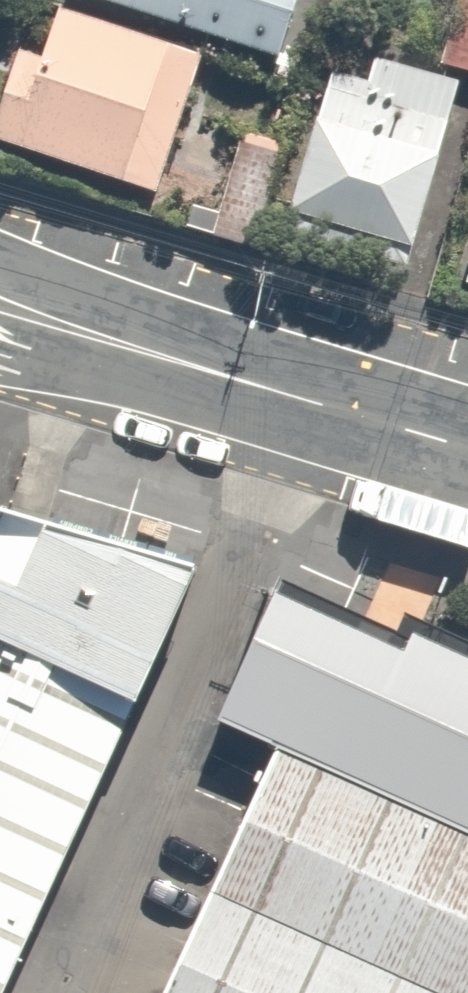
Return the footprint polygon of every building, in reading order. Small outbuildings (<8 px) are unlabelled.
[(265,52),(281,0),(103,0),(265,52)] [(429,55),(467,64),(467,0),(442,0),(429,55)] [(42,3),(29,46),(1,38),(0,42),(0,146),(157,192),(199,49),(42,3)] [(411,247),(458,77),(365,51),(359,72),(316,60),(274,209),(411,247)] [(135,706),(193,568),(4,519),(0,527),(0,643),(135,706)] [(467,834),(467,663),(412,638),(403,654),(385,648),(390,635),(362,624),(356,634),(274,596),(219,721),(277,748),(467,834)] [(0,643),(0,992),(4,992),(135,706),(0,643)] [(277,748),(166,992),(467,992),(467,834),(277,748)]
